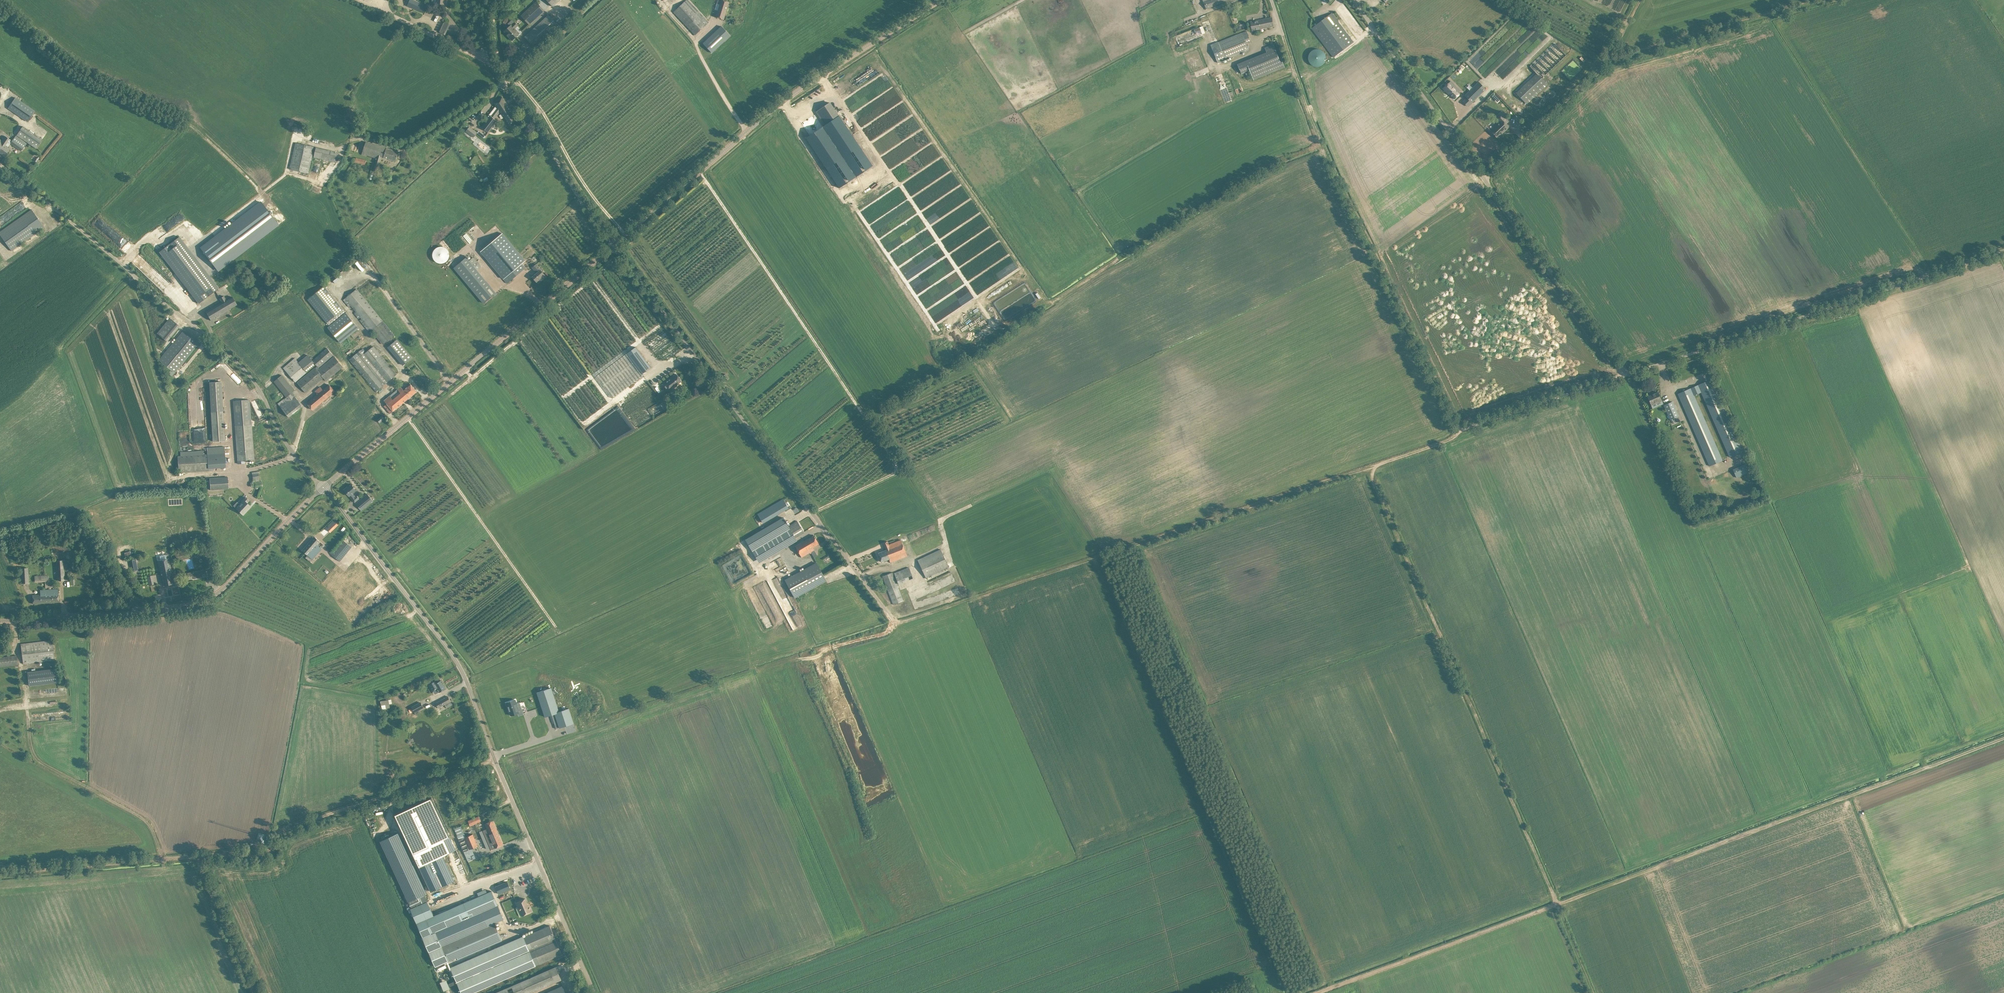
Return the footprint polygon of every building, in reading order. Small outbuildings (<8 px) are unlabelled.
[(424,13),(427,6),(415,0),(414,0),(411,8),(424,13)] [(716,17),(724,19),(729,2),(724,0),(718,0),(717,4),(720,4),(716,17)] [(1206,9),(1225,1),(1229,0),(1203,0),(1206,9)] [(536,18),(544,10),(536,1),(527,10),(525,12),(521,15),(529,24),(533,21),(536,18)] [(674,12),(675,13),(695,35),(707,24),(685,1),(674,12)] [(1332,13),(1312,28),(1333,57),(1353,42),(1332,13)] [(535,48),(539,45),(559,26),(548,15),(525,37),(535,48)] [(1274,26),(1272,17),(1251,22),(1252,31),(1261,29),(1260,29),(1274,26)] [(444,21),(439,31),(445,34),(450,24),(444,21)] [(517,30),(515,28),(518,25),(515,21),(505,31),(509,36),(512,40),(520,33),(519,33),(519,34),(516,31),(517,30)] [(721,26),(703,43),(712,53),(730,36),(721,26)] [(1218,63),(1225,59),(1249,50),(1247,44),(1251,42),(1247,31),(1242,33),(1218,42),(1211,45),(1218,63)] [(1515,91),(1523,100),(1527,104),(1547,84),(1542,78),(1566,55),(1554,42),(1530,66),(1535,72),(1515,91)] [(1250,70),(1254,80),(1285,67),(1280,56),(1278,56),(1273,44),(1265,48),(1267,52),(1238,64),(1242,74),(1250,70)] [(1322,65),(1323,65),(1324,63),(1325,62),(1325,61),(1326,59),(1326,58),(1326,56),(1325,55),(1325,53),(1324,52),(1323,51),(1322,50),(1320,49),(1319,49),(1317,49),(1316,49),(1314,49),(1313,50),(1312,51),(1311,51),(1310,52),(1309,53),(1309,55),(1308,56),(1308,58),(1308,59),(1309,61),(1309,62),(1310,63),(1311,65),(1313,65),(1314,66),(1316,67),(1317,67),(1319,67),(1320,66),(1322,65)] [(1472,103),(1486,89),(1479,82),(1465,95),(1472,103)] [(1449,83),(1443,88),(1449,94),(1454,99),(1460,93),(1459,92),(1457,91),(1459,89),(1455,85),(1453,87),(1449,83)] [(8,108),(27,121),(35,110),(15,97),(8,108)] [(513,123),(517,120),(502,97),(494,102),(496,106),(498,108),(500,112),(509,125),(513,123)] [(829,102),(816,111),(825,125),(838,116),(829,102)] [(488,132),(497,121),(493,118),(495,116),(492,114),(498,108),(496,106),(488,116),(489,117),(481,127),(488,132)] [(471,122),(477,117),(471,111),(466,117),(471,122)] [(1505,117),(1501,113),(1496,118),(1500,122),(1491,130),(1497,137),(1509,126),(1506,123),(1509,121),(1505,117)] [(806,137),(839,188),(873,165),(839,115),(838,116),(825,125),(822,126),(826,131),(814,139),(817,144),(813,147),(806,137)] [(36,148),(42,139),(23,126),(16,135),(36,148)] [(469,126),(466,131),(474,137),(477,132),(469,126)] [(16,135),(13,138),(10,142),(21,151),(26,143),(16,135)] [(1,140),(0,139),(0,153),(5,156),(10,149),(5,145),(10,139),(5,136),(1,140)] [(362,154),(376,159),(373,171),(377,172),(381,157),(396,161),(399,151),(366,142),(362,154)] [(296,143),(294,147),(290,169),(308,173),(312,157),(314,147),(296,143)] [(332,156),(334,151),(316,147),(315,152),(314,157),(331,161),(332,156)] [(215,236),(200,247),(218,270),(278,224),(261,202),(215,237),(215,236)] [(40,230),(44,227),(32,209),(0,232),(0,234),(12,250),(40,230)] [(177,226),(185,218),(180,212),(171,220),(177,226)] [(502,233),(481,251),(507,283),(525,268),(522,264),(525,260),(518,252),(502,233)] [(199,303),(218,288),(179,236),(159,252),(199,303)] [(444,263),(446,262),(447,260),(448,258),(449,256),(449,254),(449,252),(448,250),(446,248),(444,247),(442,247),(440,246),(439,247),(437,248),(435,249),(433,251),(433,253),(432,254),(432,256),(433,258),(434,259),(434,260),(436,262),(438,263),(439,263),(441,263),(443,263),(444,263)] [(478,270),(470,260),(466,257),(454,268),(462,277),(470,286),(482,276),(477,270),(478,270)] [(541,269),(538,266),(537,264),(532,267),(537,273),(532,276),(535,279),(538,283),(541,280),(545,276),(546,276),(541,270),(541,269)] [(257,289),(262,298),(267,295),(262,286),(257,289)] [(324,286),(308,299),(329,326),(346,312),(324,286)] [(496,292),(491,286),(478,297),(483,303),(496,292)] [(394,335),(357,289),(346,298),(368,326),(371,329),(383,344),(394,335)] [(211,320),(215,318),(230,309),(237,304),(232,296),(226,300),(224,297),(223,297),(220,299),(222,302),(206,312),(211,320)] [(328,327),(341,343),(359,328),(346,312),(328,327)] [(157,333),(167,341),(179,326),(170,318),(157,333)] [(199,343),(200,342),(184,329),(159,360),(175,373),(182,363),(196,346),(198,348),(201,344),(199,343)] [(388,347),(403,365),(412,357),(397,340),(388,347)] [(412,356),(422,350),(419,345),(409,351),(412,356)] [(350,359),(353,363),(376,391),(383,385),(382,383),(386,380),(387,382),(397,374),(374,346),(364,354),(364,353),(366,351),(363,348),(350,359)] [(596,376),(613,398),(644,375),(643,373),(651,367),(650,367),(636,347),(596,376)] [(318,368),(333,355),(327,348),(315,358),(312,361),(307,355),(299,362),(295,358),(283,368),(295,382),(316,364),(317,366),(297,382),(306,392),(324,378),(326,381),(343,367),(335,356),(334,356),(319,369),(318,368)] [(676,385),(682,381),(677,374),(673,377),(672,376),(662,384),(668,392),(676,386),(676,385)] [(287,397),(290,394),(295,391),(282,375),(274,381),(287,397)] [(1730,457),(1743,451),(1711,379),(1678,393),(1710,466),(1722,460),(1694,395),(1701,392),(1730,457)] [(225,440),(223,411),(222,381),(209,382),(211,411),(213,441),(225,440)] [(410,397),(417,391),(411,384),(404,390),(400,386),(397,388),(398,389),(384,400),(387,403),(384,406),(390,413),(410,397)] [(307,403),(313,409),(335,391),(329,385),(323,390),(320,387),(319,388),(315,391),(318,394),(307,403)] [(1658,392),(1648,396),(1650,401),(1652,405),(1653,408),(1663,403),(1662,401),(1660,397),(1658,392)] [(664,401),(667,399),(662,393),(660,395),(657,397),(661,403),(664,401)] [(294,395),(292,396),(290,394),(287,397),(284,399),(286,401),(280,406),(289,417),(303,406),(294,395)] [(245,400),(233,401),(238,461),(238,463),(245,463),(245,460),(254,460),(251,419),(250,406),(250,400),(245,400)] [(1671,420),(1679,416),(1672,401),(1664,405),(1671,420)] [(213,468),(226,467),(224,446),(207,448),(207,454),(192,455),(191,451),(180,452),(181,456),(178,456),(179,472),(213,470),(213,468)] [(1737,478),(1751,471),(1747,462),(1733,469),(1737,478)] [(259,481),(258,471),(252,472),(253,482),(251,482),(251,486),(255,485),(256,488),(263,487),(262,481),(259,481)] [(223,482),(228,482),(228,477),(209,478),(210,490),(223,489),(223,482)] [(347,487),(344,490),(355,502),(358,500),(352,494),(353,494),(357,490),(355,488),(352,484),(347,488),(347,487)] [(356,503),(361,510),(373,501),(367,494),(356,503)] [(245,497),(242,500),(243,501),(238,507),(235,504),(234,506),(237,509),(243,515),(246,511),(245,511),(250,506),(246,503),(249,500),(245,497)] [(783,499),(758,514),(763,523),(788,508),(783,499)] [(795,538),(789,526),(783,517),(745,539),(759,562),(796,540),(795,538)] [(335,519),(326,528),(329,530),(330,532),(332,530),(339,524),(335,519)] [(795,538),(804,532),(798,521),(789,526),(795,538)] [(795,546),(802,557),(810,552),(810,553),(811,553),(811,552),(814,550),(813,547),(819,544),(814,535),(795,546)] [(172,536),(152,540),(154,547),(173,543),(172,536)] [(302,550),(308,555),(312,559),(322,549),(317,545),(320,541),(315,536),(302,550)] [(889,559),(890,562),(907,556),(901,540),(889,544),(889,543),(888,543),(887,541),(883,543),(886,550),(878,553),(882,562),(889,559)] [(340,561),(346,554),(337,547),(331,553),(340,561)] [(182,560),(190,558),(188,548),(180,551),(182,560)] [(941,549),(918,560),(926,579),(949,568),(941,549)] [(161,560),(158,560),(161,578),(162,578),(164,585),(173,584),(172,580),(173,579),(169,558),(166,559),(166,555),(165,555),(164,555),(165,555),(160,556),(161,560)] [(64,560),(56,560),(57,581),(65,580),(64,570),(64,569),(64,561),(64,560)] [(795,598),(827,580),(817,562),(785,579),(795,598)] [(29,583),(28,567),(21,568),(21,583),(29,583)] [(913,579),(909,568),(894,573),(899,584),(913,579)] [(202,574),(206,573),(205,569),(187,573),(188,577),(193,576),(193,578),(202,577),(202,574)] [(883,576),(893,604),(903,601),(892,572),(883,576)] [(40,595),(32,595),(33,603),(59,602),(58,589),(40,590),(40,595)] [(23,663),(55,660),(52,640),(21,644),(23,663)] [(18,665),(17,655),(0,657),(0,667),(18,665)] [(29,686),(57,682),(56,668),(28,672),(29,686)] [(435,681),(430,684),(433,690),(435,689),(437,688),(436,688),(437,688),(438,689),(437,689),(438,691),(439,691),(440,692),(446,688),(445,688),(446,687),(444,684),(443,684),(443,683),(443,682),(442,681),(441,680),(436,683),(435,681)] [(551,688),(537,692),(545,717),(555,713),(560,728),(574,723),(569,708),(559,711),(551,688)] [(406,698),(410,704),(421,699),(418,692),(406,698)] [(438,708),(446,703),(451,701),(448,696),(436,703),(438,708)] [(515,700),(506,703),(508,708),(509,708),(510,711),(511,715),(519,713),(519,714),(523,713),(520,703),(517,704),(515,700)] [(415,712),(424,707),(421,702),(412,706),(415,712)] [(529,729),(545,725),(543,716),(527,719),(529,729)] [(432,797),(395,814),(431,891),(454,880),(442,856),(456,849),(432,797)] [(488,842),(492,849),(503,845),(493,820),(485,823),(487,828),(484,830),(485,834),(484,835),(487,841),(488,842)] [(461,826),(455,829),(468,861),(476,857),(475,857),(475,855),(474,854),(472,849),(478,846),(473,834),(466,837),(461,826)] [(398,832),(380,841),(409,902),(424,894),(426,893),(398,832)] [(507,882),(496,886),(499,894),(510,889),(507,882)] [(424,894),(409,902),(412,908),(410,909),(417,923),(423,937),(435,967),(457,957),(501,938),(495,923),(504,919),(498,905),(491,891),(487,893),(486,893),(479,896),(433,915),(424,894)] [(529,907),(525,898),(516,902),(518,906),(519,906),(523,915),(528,913),(532,911),(530,906),(529,907)] [(448,983),(449,986),(457,983),(461,992),(472,992),(536,965),(540,963),(562,954),(558,945),(560,944),(557,938),(556,939),(555,938),(557,937),(555,934),(554,935),(550,925),(539,930),(538,928),(532,931),(533,932),(524,937),(523,936),(512,941),(507,943),(450,967),(456,980),(448,983)] [(556,980),(561,978),(556,967),(550,969),(550,970),(496,992),(527,992),(555,981),(556,980)] [(443,991),(449,988),(444,979),(439,982),(443,991)]
